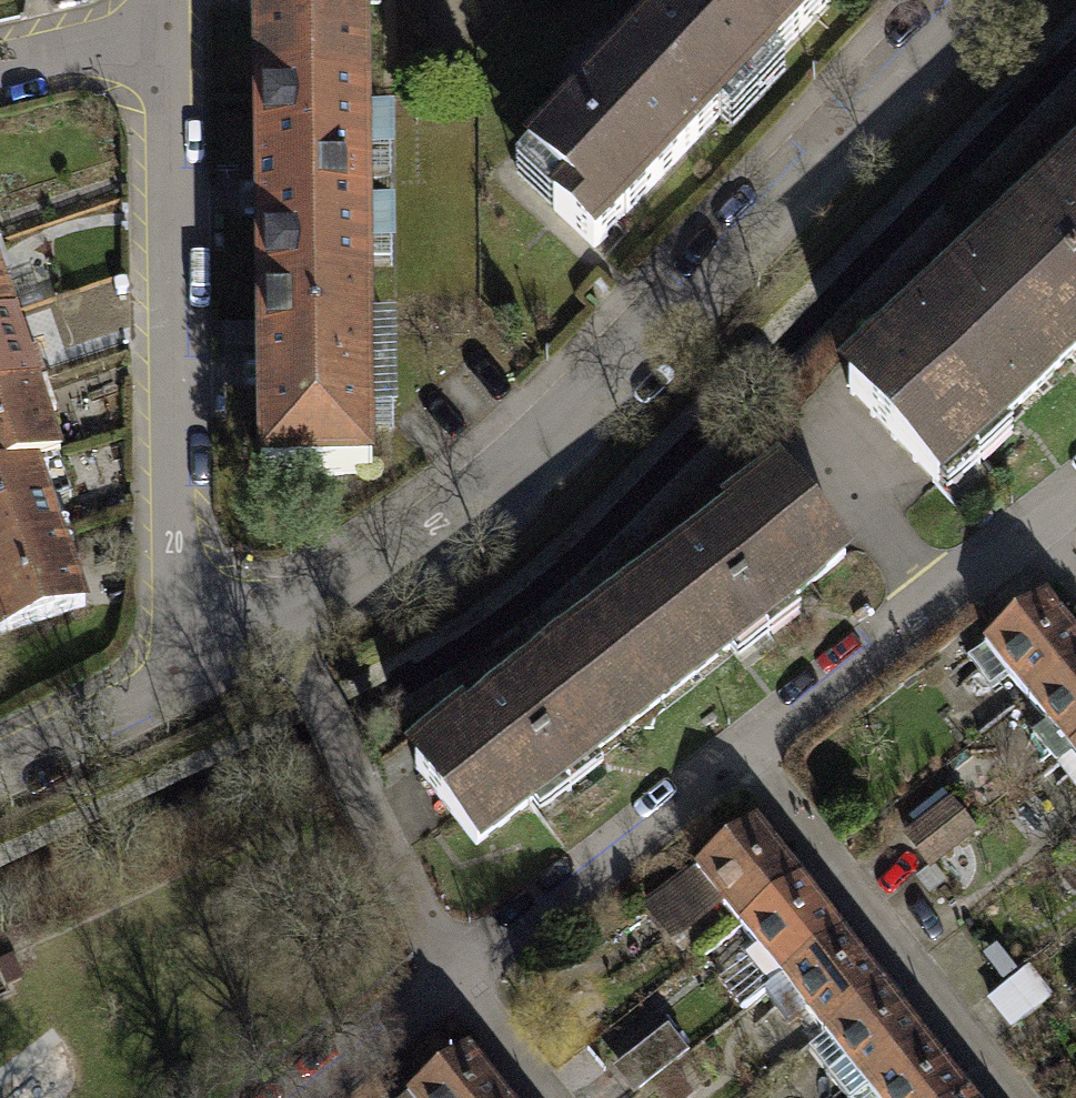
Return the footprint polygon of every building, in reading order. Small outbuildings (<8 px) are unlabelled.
[(264,93),(380,92),(379,0),(264,0),(264,93)] [(516,178),(601,258),(779,69),(705,0),(684,0),(516,178)] [(779,69),(844,0),(705,0),(779,69)] [(264,93),(265,284),(381,283),(380,92),(264,93)] [(1033,223),(1075,268),(1075,181),(1033,223)] [(1033,223),(850,400),(944,496),(1075,368),(1075,268),(1033,223)] [(15,313),(2,276),(10,273),(0,244),(0,318),(15,313)] [(265,284),(267,475),(382,475),(381,283),(265,284)] [(46,378),(36,350),(29,353),(15,313),(0,318),(0,394),(46,378)] [(62,454),(49,416),(59,412),(46,378),(0,394),(0,475),(36,463),(62,454)] [(0,475),(0,555),(60,534),(36,463),(0,475)] [(850,568),(785,486),(604,629),(669,712),(850,568)] [(0,555),(0,633),(84,604),(60,534),(0,555)] [(1035,704),(1075,672),(1075,628),(1054,600),(976,662),(1000,692),(1016,680),(1035,704)] [(669,712),(604,629),(422,772),(487,855),(669,712)] [(1066,770),(1075,762),(1075,672),(1035,704),(1055,729),(1041,740),(1066,770)] [(1066,770),(1075,783),(1075,762),(1066,770)] [(906,840),(931,872),(980,833),(954,801),(906,840)] [(736,916),(747,931),(807,884),(765,829),(651,917),(682,957),(736,916)] [(747,931),(790,985),(850,939),(807,884),(747,931)] [(815,1018),(833,1040),(893,993),(850,939),(790,985),(772,1000),(797,1032),(815,1018)] [(990,1003),(1013,1031),(1053,999),(1030,971),(990,1003)] [(849,1097),(872,1097),(936,1048),(893,993),(833,1040),(815,1054),(849,1097)] [(691,1063),(670,1035),(618,1076),(635,1097),(646,1097),(691,1063)] [(936,1048),(872,1097),(975,1097),(936,1048)] [(474,1057),(422,1097),(506,1097),(474,1057)] [(714,1092),(691,1063),(646,1097),(706,1097),(714,1092)]
